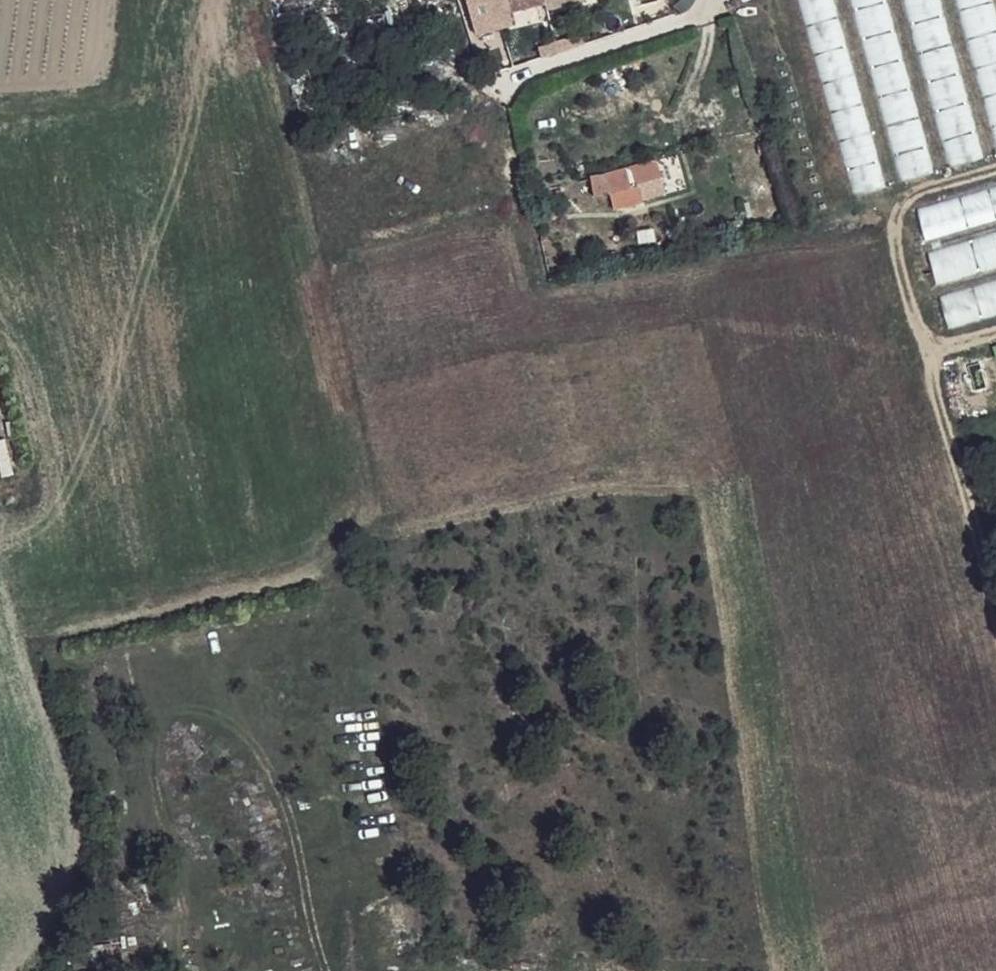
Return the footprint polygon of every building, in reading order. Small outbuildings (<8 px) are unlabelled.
[(442,0),(415,0),(418,8),(442,0)] [(498,12),(508,9),(509,14),(548,3),(547,0),(495,0),(498,12)] [(607,193),(635,187),(635,183),(657,178),(653,162),(603,173),(607,193)] [(591,194),(606,191),(603,173),(588,176),(591,194)] [(635,187),(607,193),(610,205),(638,199),(635,187)]
